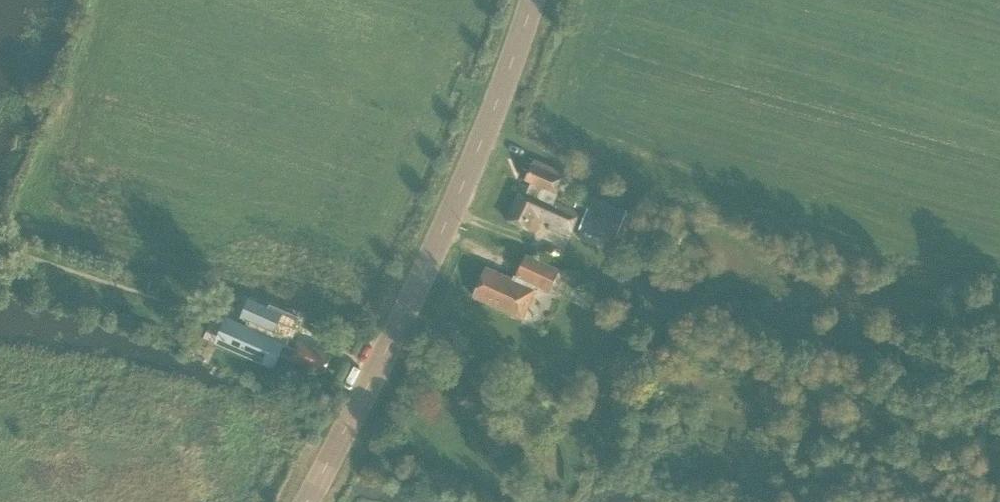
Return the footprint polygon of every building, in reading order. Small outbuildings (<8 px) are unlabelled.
[(532,182),(527,194),(520,191),(507,221),(534,233),(541,218),(551,223),(549,228),(568,236),(578,212),(555,202),(559,193),(557,193),(566,172),(534,159),(525,179),(532,182)] [(580,230),(614,243),(627,209),(581,192),(575,207),(587,212),(580,230)] [(559,271),(525,255),(516,277),(550,292),(559,271)] [(535,290),(486,268),(473,297),(521,319),(535,290)] [(227,316),(216,343),(274,367),(279,354),(290,359),(291,358),(324,372),(331,356),(298,342),(293,340),(298,328),(294,326),(298,317),(272,305),(270,309),(249,300),(240,321),(227,316)]
